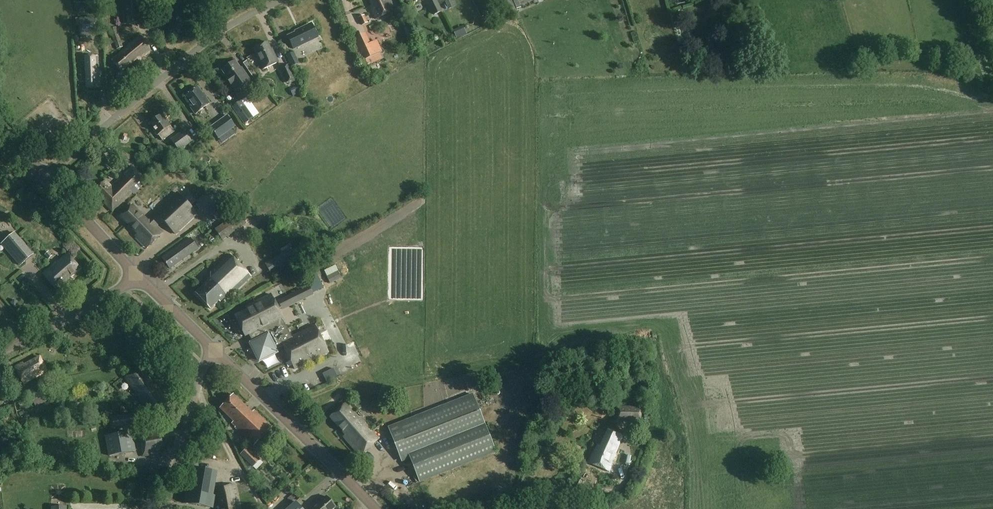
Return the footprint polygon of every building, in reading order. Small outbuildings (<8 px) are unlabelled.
[(145,0),(138,0),(122,1),(123,25),(146,23),(145,0)] [(389,0),(370,0),(372,6),(369,8),(375,20),(394,11),(389,0)] [(437,0),(429,0),(427,1),(434,16),(443,12),(437,0)] [(454,0),(443,0),(444,3),(446,2),(449,9),(456,6),(454,0)] [(679,39),(689,37),(682,9),(673,11),(679,39)] [(369,23),(365,15),(359,18),(363,26),(369,23)] [(96,33),(96,23),(80,23),(81,33),(96,33)] [(312,25),(311,24),(296,31),(296,33),(288,37),(294,49),(318,37),(312,25)] [(123,48),(116,28),(110,30),(117,50),(123,48)] [(376,55),(366,33),(353,39),(363,61),(376,55)] [(149,47),(140,35),(129,45),(112,60),(122,72),(137,59),(139,61),(150,51),(149,47)] [(273,55),(267,42),(253,48),(263,69),(278,62),(274,54),(273,55)] [(294,53),(287,56),(292,67),(299,64),(294,53)] [(98,70),(97,57),(86,57),(87,89),(100,88),(99,70),(98,70)] [(243,72),(235,61),(222,70),(226,76),(225,76),(232,87),(233,87),(236,90),(250,80),(244,71),(243,72)] [(258,76),(248,61),(244,63),(254,78),(258,76)] [(296,79),(290,65),(280,69),(286,83),(296,79)] [(210,103),(198,87),(185,96),(193,107),(191,108),(195,114),(210,103)] [(259,114),(248,97),(233,108),(244,124),(259,114)] [(175,132),(162,114),(149,124),(157,136),(158,135),(163,141),(175,132)] [(236,127),(228,115),(210,128),(219,139),(236,127)] [(192,142),(184,131),(171,140),(179,152),(192,142)] [(147,182),(132,167),(124,175),(127,178),(123,183),(119,179),(112,187),(105,181),(95,191),(105,202),(104,203),(113,211),(132,193),(134,194),(147,182)] [(183,199),(177,193),(148,222),(135,208),(132,206),(121,217),(138,234),(136,236),(147,248),(162,233),(155,225),(161,219),(175,234),(197,213),(195,212),(190,207),(196,202),(189,194),(183,199)] [(246,224),(239,214),(215,231),(222,241),(246,224)] [(210,231),(203,224),(194,234),(201,240),(210,231)] [(34,254),(15,233),(1,245),(20,266),(34,254)] [(198,249),(191,238),(162,259),(170,269),(198,249)] [(153,257),(163,247),(160,243),(149,253),(153,257)] [(295,250),(268,263),(274,275),(301,261),(295,250)] [(80,269),(68,254),(58,262),(43,275),(58,292),(69,282),(67,279),(80,269)] [(252,277),(230,254),(211,273),(211,279),(195,293),(211,309),(219,301),(220,303),(226,296),(229,299),(252,277)] [(256,277),(264,272),(260,266),(252,271),(256,277)] [(314,295),(309,285),(278,301),(283,311),(314,295)] [(250,344),(259,361),(276,352),(275,350),(283,346),(294,369),(328,352),(315,325),(292,337),(286,326),(283,321),(284,320),(271,294),(255,303),(256,305),(235,316),(245,336),(248,334),(253,343),(250,344)] [(222,320),(228,335),(237,332),(230,316),(222,320)] [(47,370),(40,357),(24,365),(23,363),(15,367),(24,384),(43,373),(47,370)] [(154,386),(139,368),(125,379),(136,393),(134,394),(152,416),(169,402),(155,385),(154,386)] [(280,378),(286,375),(282,368),(277,372),(280,378)] [(36,407),(53,398),(44,381),(27,391),(36,407)] [(5,382),(0,384),(0,397),(9,394),(5,382)] [(496,453),(473,394),(388,427),(402,463),(411,459),(420,483),(496,453)] [(252,413),(233,395),(220,409),(233,422),(232,423),(236,427),(235,428),(254,446),(272,428),(254,411),(252,413)] [(361,408),(354,401),(350,405),(356,412),(361,408)] [(360,422),(345,404),(330,417),(346,435),(344,437),(360,456),(379,440),(362,421),(360,422)] [(642,407),(618,407),(617,422),(642,423),(642,407)] [(142,426),(140,414),(110,418),(112,430),(142,426)] [(170,432),(169,428),(139,433),(143,457),(149,456),(149,453),(166,450),(163,434),(170,432)] [(622,436),(607,431),(600,447),(597,445),(589,464),(609,472),(622,436)] [(136,452),(133,432),(101,438),(105,458),(136,452)] [(261,460),(248,447),(240,455),(253,468),(261,460)] [(216,472),(191,467),(184,504),(212,508),(214,496),(212,495),(216,472)] [(234,484),(213,488),(217,507),(220,507),(220,508),(238,508),(237,505),(238,505),(234,484)] [(326,497),(317,505),(315,503),(309,508),(334,508),(336,507),(326,497)]
